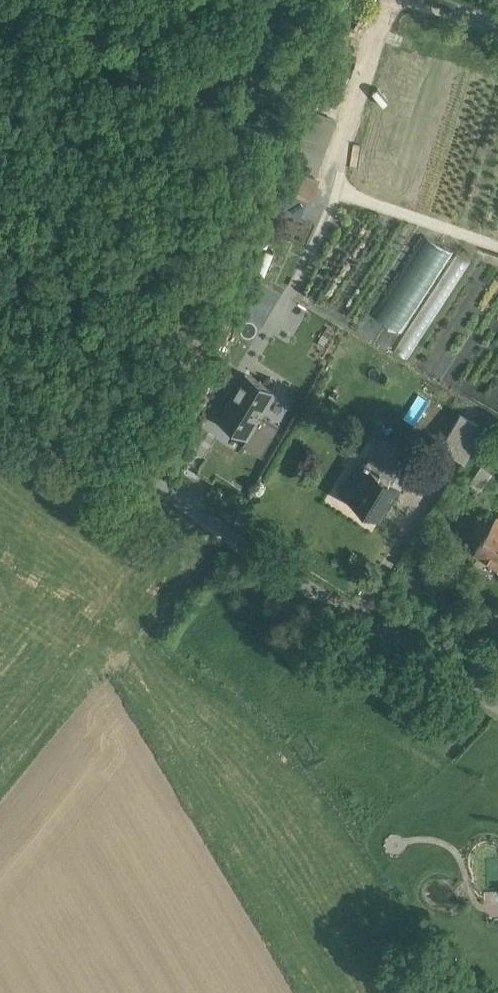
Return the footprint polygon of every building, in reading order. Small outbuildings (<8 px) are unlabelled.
[(319,176),(337,118),(313,111),(289,192),(316,200),(323,178),(319,176)] [(393,352),(410,361),(469,261),(423,234),(374,318),(403,335),(393,352)] [(247,371),(219,414),(248,433),(244,440),(260,450),(279,421),(262,411),(276,390),(247,371)] [(460,414),(442,444),(466,458),(484,429),(460,414)] [(379,442),(357,477),(355,476),(344,495),(380,516),(399,484),(392,480),(405,458),(379,442)] [(229,460),(212,450),(201,468),(218,478),(229,460)] [(475,548),(497,562),(497,517),(496,516),(475,548)]
